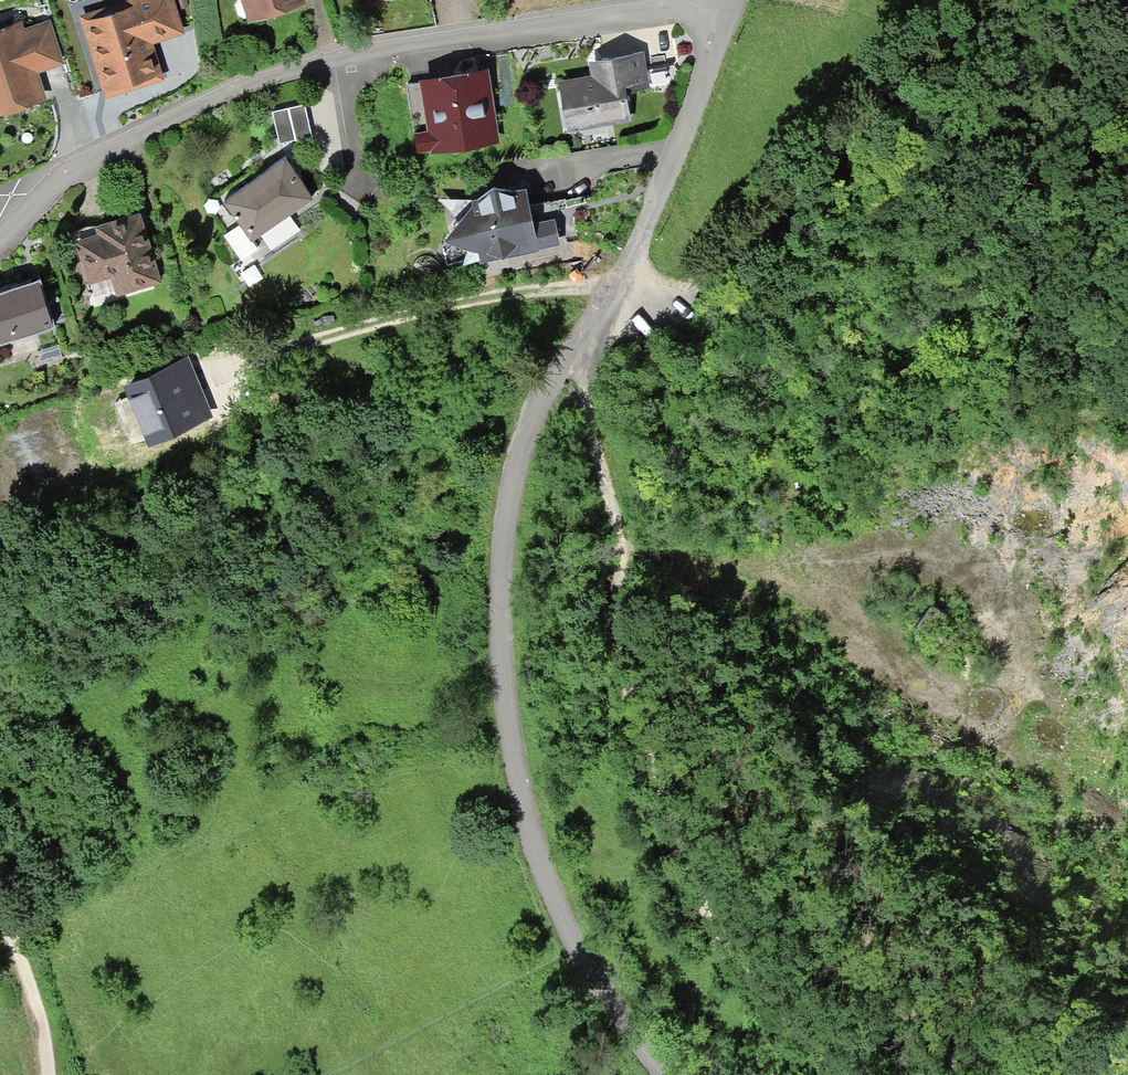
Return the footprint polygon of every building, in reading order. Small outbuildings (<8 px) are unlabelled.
[(146,36),(142,25),(150,22),(154,34),(176,27),(168,0),(148,0),(87,20),(105,79),(122,73),(126,83),(145,77),(158,73),(146,36)] [(236,3),(239,13),(245,17),(251,15),(264,11),(260,0),(237,0),(236,3)] [(264,11),(271,15),(279,12),(282,5),(292,2),(298,0),(260,0),(264,11)] [(5,108),(24,102),(42,97),(33,68),(58,60),(47,25),(21,33),(18,22),(0,28),(0,93),(5,108)] [(142,25),(146,36),(154,34),(150,22),(142,25)] [(605,75),(595,77),(562,82),(566,107),(576,105),(580,126),(629,117),(624,91),(648,87),(642,52),(602,59),(603,67),(605,75)] [(594,69),(595,77),(605,75),(603,67),(599,68),(594,69)] [(486,118),(489,138),(498,136),(488,70),(479,72),(482,92),(480,92),(484,118),(486,118)] [(441,145),(489,138),(486,118),(484,118),(480,92),(482,92),(479,72),(463,74),(431,79),(438,125),(441,145)] [(105,79),(108,88),(126,83),(122,73),(105,79)] [(408,83),(415,129),(438,125),(431,79),(408,83)] [(272,110),(280,142),(313,134),(305,102),(272,110)] [(570,128),(580,126),(576,105),(566,107),(570,128)] [(415,129),(418,148),(441,145),(438,125),(415,129)] [(252,237),(313,196),(286,156),(259,174),(225,197),(241,221),(252,237)] [(480,198),(459,219),(454,223),(458,238),(471,242),(464,261),(504,252),(503,251),(521,247),(521,249),(534,246),(533,244),(557,238),(554,219),(529,224),(525,202),(524,196),(522,188),(513,190),(501,186),(490,189),(480,198)] [(533,205),(525,202),(529,224),(554,219),(557,238),(601,230),(595,196),(567,201),(567,199),(533,205)] [(448,202),(459,219),(480,198),(448,202)] [(114,220),(99,224),(102,232),(79,239),(90,279),(113,273),(118,291),(158,280),(146,237),(138,239),(131,215),(114,220)] [(252,237),(241,221),(225,232),(242,258),(259,247),(252,237)] [(32,277),(12,283),(0,287),(0,341),(56,324),(41,275),(38,276),(41,286),(35,288),(32,277)] [(38,276),(32,277),(35,288),(41,286),(38,276)] [(169,367),(129,384),(141,413),(144,412),(153,434),(207,412),(195,383),(187,363),(170,370),(169,367)]
